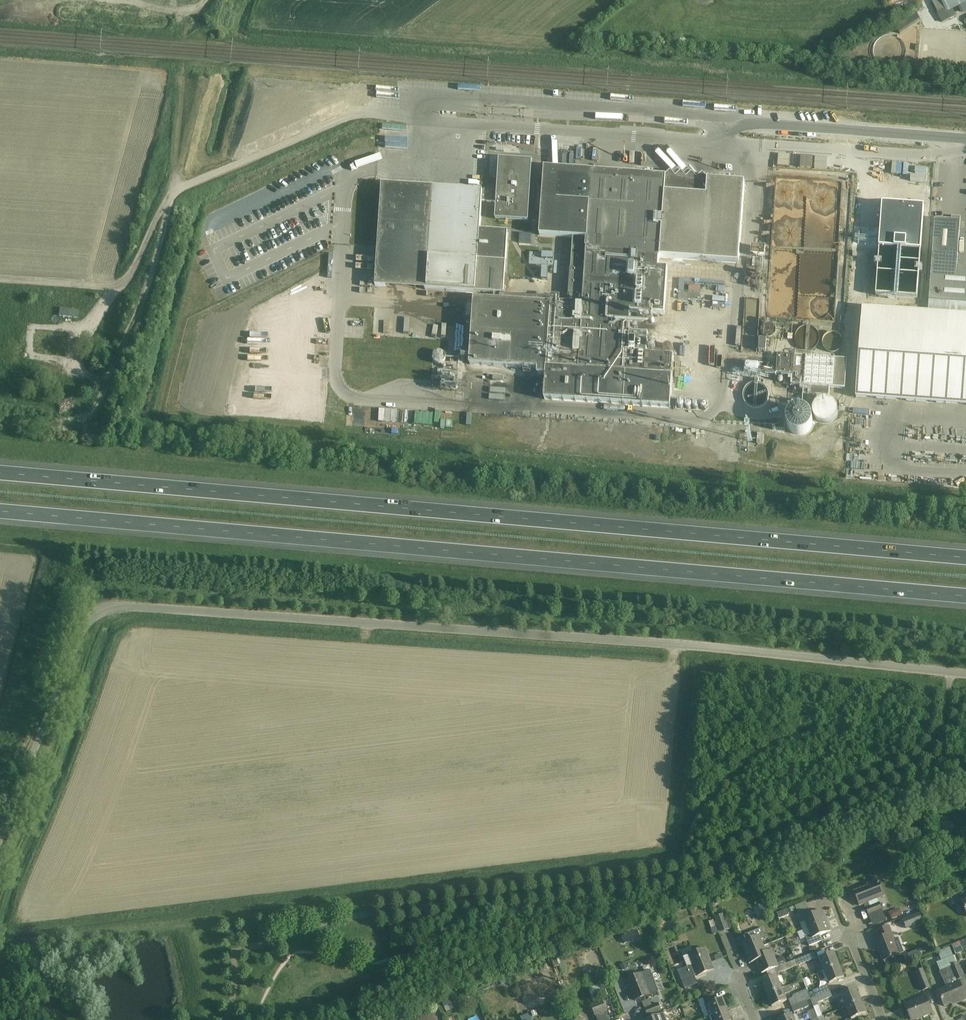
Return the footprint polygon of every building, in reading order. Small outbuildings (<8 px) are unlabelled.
[(946,12),(965,2),(965,0),(940,0),(946,12)] [(499,159),(498,183),(497,183),(491,188),(491,189),(486,189),(485,191),(483,191),(482,202),(497,203),(496,220),(529,222),(532,161),(499,159)] [(672,377),(673,355),(646,353),(648,334),(628,332),(630,312),(664,314),(667,267),(658,267),(659,257),(738,263),(744,182),(723,181),(717,180),(707,179),(702,174),(697,179),(692,173),(686,178),(681,172),(675,177),(670,171),(665,176),(592,171),(544,167),(539,235),(573,238),(571,269),(570,269),(569,293),(568,304),(551,303),(551,304),(474,298),(474,304),(467,304),(467,315),(473,315),(471,336),(469,364),(537,369),(537,374),(546,375),(544,399),(623,405),(670,408),(672,377)] [(376,258),(374,289),(505,295),(507,263),(509,233),(480,231),(482,202),(483,191),(406,186),(382,185),(376,258)] [(915,205),(928,205),(928,189),(915,189),(915,205)] [(929,224),(930,213),(920,213),(919,223),(929,224)] [(928,310),(965,313),(965,272),(956,271),(956,262),(960,221),(960,218),(951,217),(951,221),(934,219),(931,260),(929,300),(928,310)] [(766,257),(766,248),(755,249),(756,258),(766,257)] [(530,253),(529,265),(552,266),(553,254),(530,253)] [(677,274),(677,286),(685,287),(685,280),(693,280),(693,275),(677,274)] [(359,289),(369,289),(370,277),(359,276),(359,289)] [(702,290),(711,291),(713,277),(708,276),(707,283),(703,283),(702,290)] [(856,397),(965,405),(965,315),(862,308),(856,397)] [(410,321),(416,321),(416,309),(406,309),(407,319),(410,319),(410,321)] [(353,322),(353,331),(361,331),(361,323),(353,322)] [(765,339),(768,340),(772,338),(774,335),(775,331),(773,328),(770,326),(766,325),(762,327),(761,331),(760,334),(762,337),(765,339)] [(802,350),(806,351),(811,351),(815,348),(818,344),(819,339),(817,334),(815,330),(811,328),(806,327),(802,328),(798,331),(795,335),(794,339),(795,344),(798,348),(802,350)] [(822,345),(824,349),(828,352),(832,353),(837,352),(841,348),(842,344),(842,340),(840,336),(836,334),(832,333),(828,334),(824,336),(822,340),(822,345)] [(16,353),(21,343),(14,340),(9,350),(16,353)] [(433,348),(433,359),(444,358),(444,347),(433,348)] [(777,355),(776,384),(803,386),(829,387),(845,388),(846,359),(777,355)] [(771,369),(772,358),(756,357),(755,368),(771,369)] [(501,383),(501,372),(490,371),(489,382),(501,383)] [(750,407),(755,409),(760,408),(765,405),(768,401),(769,396),(768,390),(765,386),(761,384),(756,383),(751,383),(747,386),(744,390),(743,395),(743,400),(746,404),(750,407)] [(829,387),(803,386),(803,394),(829,396),(829,387)] [(837,411),(837,409),(836,406),(835,405),(833,403),(831,401),(829,400),(824,399),(823,399),(820,400),(816,403),(815,405),(814,407),(813,411),(813,413),(814,416),(815,418),(817,419),(818,421),(821,422),(824,423),(826,423),(829,422),(833,420),(834,418),(836,416),(837,414),(837,411)] [(811,416),(811,415),(810,415),(810,414),(809,413),(808,413),(808,412),(807,412),(807,411),(806,411),(805,410),(804,410),(803,410),(803,409),(802,409),(801,409),(800,409),(799,409),(798,409),(797,409),(796,409),(795,410),(794,410),(793,410),(793,411),(792,411),(791,412),(790,412),(790,413),(789,413),(789,414),(788,415),(788,416),(787,416),(787,417),(787,418),(786,418),(786,419),(786,420),(786,421),(786,422),(786,423),(786,424),(786,425),(786,426),(787,427),(787,428),(787,429),(788,429),(788,430),(789,431),(789,432),(790,432),(790,433),(791,433),(792,434),(793,434),(793,435),(794,435),(795,435),(796,435),(796,436),(797,436),(798,436),(799,436),(800,436),(801,436),(802,436),(803,435),(804,435),(805,435),(806,434),(807,434),(807,433),(808,433),(808,432),(809,432),(809,431),(810,431),(810,430),(811,430),(811,429),(811,428),(812,428),(812,427),(812,426),(812,425),(813,425),(813,424),(813,423),(813,422),(813,421),(813,420),(812,420),(812,419),(812,418),(812,417),(811,417),(811,416)] [(869,887),(855,893),(860,907),(865,905),(871,902),(872,906),(866,908),(869,916),(882,911),(878,899),(884,897),(878,881),(868,885),(869,887)] [(797,915),(800,924),(803,930),(826,920),(823,911),(812,915),(809,909),(797,915)] [(919,913),(902,920),(906,928),(922,922),(919,913)] [(722,932),(730,929),(725,914),(717,918),(722,932)] [(831,931),(826,920),(803,930),(809,946),(822,941),(820,936),(831,931)] [(879,939),(873,941),(876,948),(878,947),(883,961),(898,955),(904,952),(898,938),(892,940),(891,938),(893,937),(889,926),(876,931),(879,939)] [(763,928),(750,933),(739,937),(745,953),(763,946),(761,940),(767,938),(763,928)] [(939,966),(956,959),(949,942),(937,947),(941,956),(935,958),(939,966)] [(766,953),(763,946),(745,953),(749,964),(757,961),(761,973),(778,967),(771,951),(766,953)] [(687,967),(678,971),(685,989),(697,984),(694,975),(697,974),(697,976),(714,970),(713,969),(708,959),(709,958),(705,948),(683,957),(687,967)] [(814,953),(795,961),(797,966),(816,958),(814,953)] [(816,967),(819,974),(839,965),(834,953),(819,959),(822,964),(816,967)] [(783,957),(776,960),(778,966),(786,963),(783,957)] [(795,961),(776,968),(778,973),(797,966),(795,961)] [(938,991),(944,1007),(956,1002),(957,1004),(965,1000),(965,984),(958,964),(940,971),(939,971),(946,988),(938,991)] [(844,978),(839,965),(819,974),(817,974),(819,979),(821,980),(827,978),(829,983),(844,978)] [(923,991),(930,988),(923,970),(915,973),(923,991)] [(649,971),(626,980),(635,1001),(657,992),(649,971)] [(514,976),(499,981),(501,985),(515,980),(514,976)] [(762,982),(767,994),(782,988),(777,976),(762,982)] [(598,986),(589,989),(593,998),(601,995),(598,986)] [(782,988),(767,994),(772,1007),(787,1001),(784,994),(791,991),(789,986),(782,988)] [(817,1003),(832,997),(828,986),(813,992),(815,998),(810,999),(813,1007),(818,1005),(817,1003)] [(841,995),(846,1007),(861,1001),(856,989),(841,995)] [(806,1001),(810,999),(808,994),(807,990),(794,995),(792,998),(788,1000),(794,1013),(808,1007),(806,1001)] [(703,1000),(699,1001),(706,1019),(710,1017),(726,1010),(722,999),(716,1002),(714,994),(703,999),(703,1000)] [(905,1005),(911,1019),(913,1019),(923,1016),(924,1017),(933,1014),(926,996),(905,1005)] [(606,1012),(607,1012),(602,1000),(591,1005),(597,1019),(610,1019),(606,1012)] [(866,1013),(861,1001),(846,1007),(851,1019),(866,1013)] [(648,1017),(662,1011),(659,1003),(645,1009),(648,1017)] [(451,1005),(443,1008),(445,1013),(453,1010),(451,1005)] [(710,1017),(711,1019),(730,1019),(726,1010),(710,1017)]
